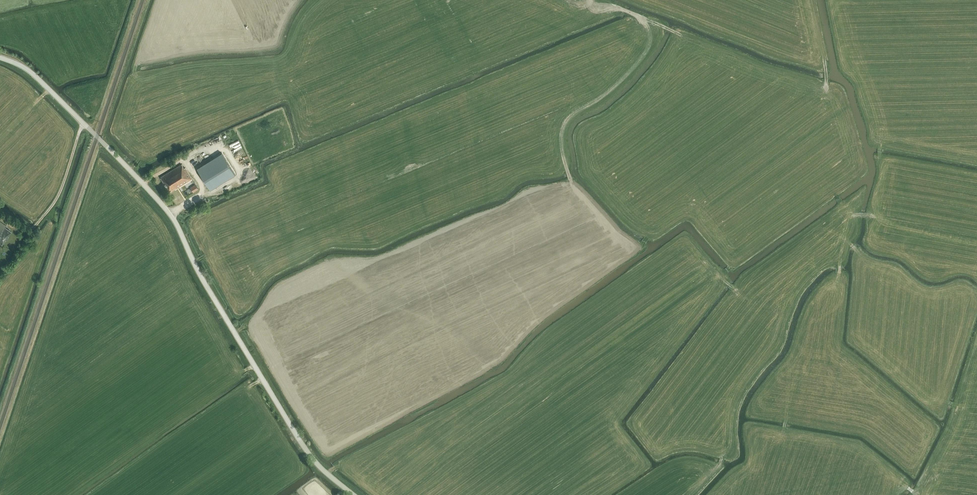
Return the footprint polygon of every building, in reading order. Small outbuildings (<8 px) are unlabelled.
[(239,140),(229,145),(231,149),(242,144),(239,140)] [(222,153),(197,168),(211,189),(235,174),(222,153)] [(161,177),(170,192),(192,178),(185,168),(184,168),(181,164),(166,174),(161,177)] [(11,231),(5,227),(6,226),(0,222),(0,243),(2,244),(5,240),(8,236),(11,231)]
